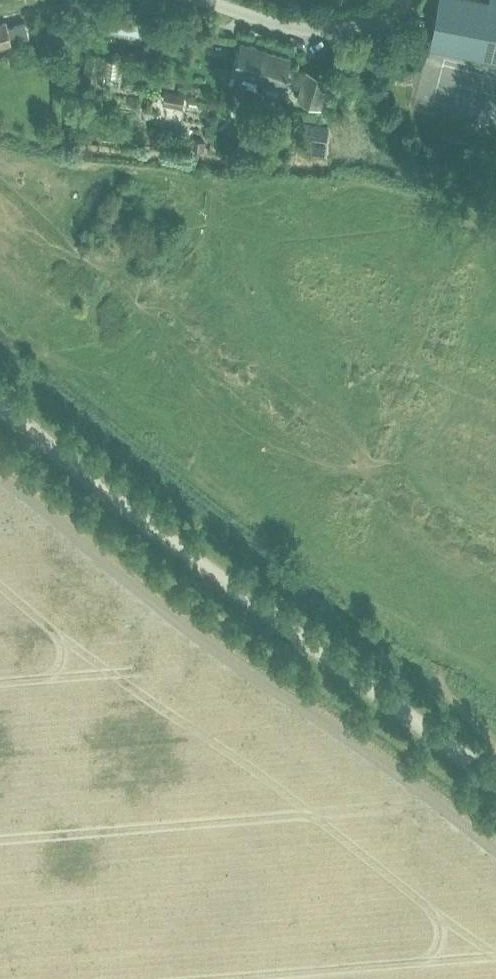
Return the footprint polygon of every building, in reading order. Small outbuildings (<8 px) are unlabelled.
[(489,0),(438,0),(429,44),(495,58),(495,1),(489,0)] [(108,20),(107,30),(141,34),(142,24),(108,20)] [(13,43),(12,41),(30,37),(26,22),(8,27),(7,22),(0,24),(0,46),(13,43)] [(164,33),(162,44),(182,48),(184,36),(164,33)] [(239,42),(231,70),(270,81),(268,89),(279,92),(282,84),(289,56),(239,42)] [(103,56),(102,72),(113,72),(113,56),(103,56)] [(328,78),(305,72),(297,99),(320,106),(328,78)] [(160,91),(159,101),(177,103),(178,92),(160,91)] [(204,141),(193,139),(190,148),(202,151),(204,141)]
